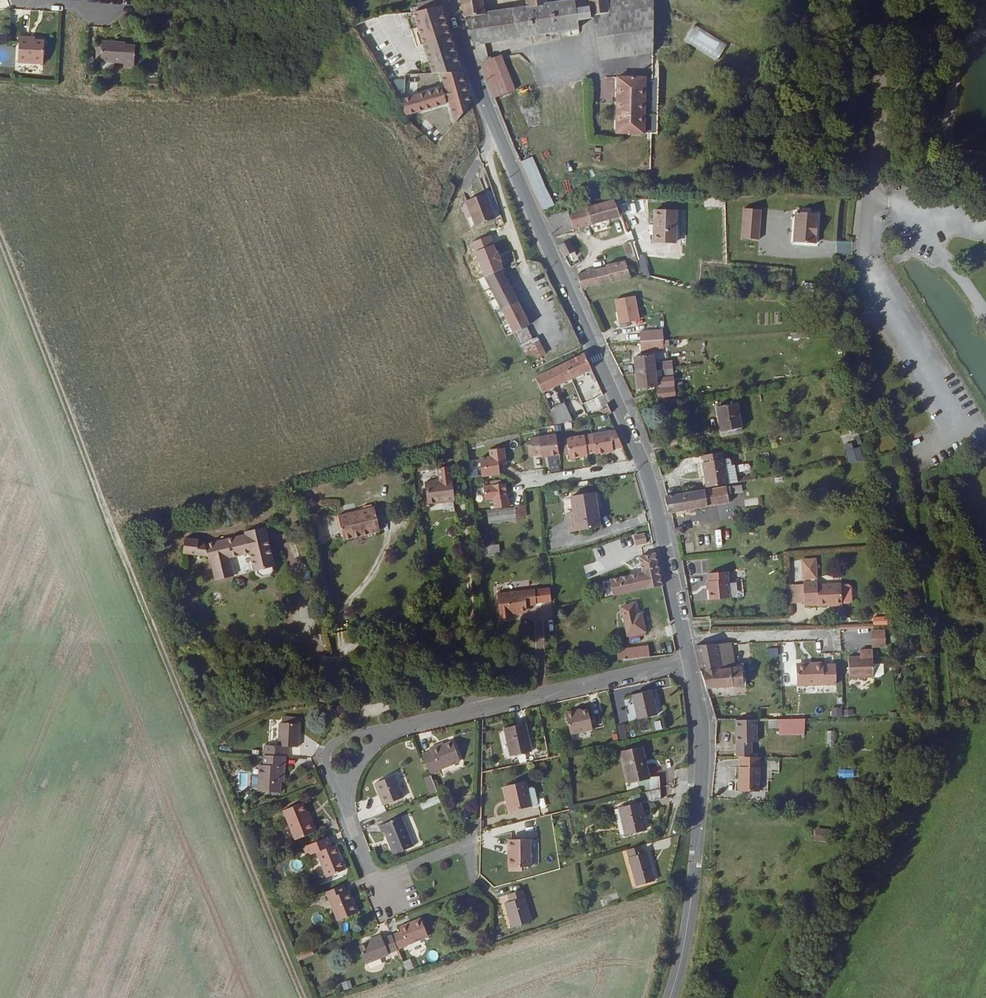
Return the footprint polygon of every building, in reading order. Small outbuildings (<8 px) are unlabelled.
[(415,2),(416,11),(438,7),(437,0),(435,0),(415,2)] [(464,11),(470,32),(475,46),(579,30),(577,15),(582,14),(582,12),(576,13),(575,0),(547,5),(546,0),(525,0),(526,9),(484,16),(482,0),(462,0),(464,11)] [(591,17),(594,16),(655,6),(655,0),(589,0),(591,17)] [(655,6),(594,16),(604,62),(654,53),(655,6)] [(411,12),(433,73),(441,73),(462,72),(459,65),(453,49),(449,38),(447,30),(443,20),(438,7),(416,11),(411,12)] [(685,44),(718,61),(727,43),(694,26),(685,44)] [(30,37),(21,37),(20,62),(45,62),(45,40),(30,40),(30,37)] [(102,39),(102,63),(104,66),(112,67),(114,64),(114,60),(124,60),(124,65),(135,64),(135,41),(126,42),(126,39),(102,39)] [(482,66),(493,98),(515,91),(503,56),(488,60),(485,64),(482,66)] [(445,87),(449,102),(454,122),(470,104),(467,92),(462,72),(441,73),(445,87)] [(162,85),(162,76),(151,76),(151,85),(162,85)] [(646,111),(645,78),(620,78),(620,104),(618,104),(618,111),(646,111)] [(401,115),(446,103),(442,88),(404,98),(401,115)] [(619,135),(647,134),(646,111),(618,111),(619,135)] [(520,163),(543,214),(556,211),(533,158),(520,163)] [(604,205),(586,210),(587,214),(605,210),(604,205)] [(476,213),(483,234),(499,229),(491,207),(476,213)] [(605,210),(608,221),(619,218),(615,208),(605,210)] [(586,210),(569,214),(573,229),(581,227),(590,225),(587,214),(586,210)] [(605,210),(587,214),(590,225),(608,221),(605,210)] [(675,211),(654,212),(654,243),(675,243),(675,211)] [(759,212),(742,212),(741,243),(759,243),(759,212)] [(798,212),(798,233),(820,233),(820,212),(798,212)] [(569,214),(559,216),(558,213),(551,214),(551,217),(546,219),(548,226),(552,234),(573,229),(569,214)] [(798,243),(820,243),(820,233),(798,233),(798,243)] [(476,253),(486,249),(481,238),(472,242),(476,253)] [(568,240),(558,245),(564,256),(574,251),(568,240)] [(623,246),(629,264),(629,267),(637,265),(635,257),(630,244),(623,246)] [(623,282),(629,281),(626,265),(606,268),(606,270),(594,271),(596,286),(623,282)] [(596,286),(594,271),(577,274),(579,280),(581,288),(596,286)] [(487,280),(504,314),(519,306),(501,272),(487,280)] [(633,298),(615,302),(620,325),(638,321),(633,298)] [(531,330),(519,306),(504,314),(516,338),(531,330)] [(640,342),(661,341),(660,334),(640,333),(640,342)] [(564,339),(571,353),(581,349),(574,335),(564,339)] [(661,341),(640,342),(640,350),(654,350),(654,347),(661,348),(661,341)] [(652,352),(634,355),(637,372),(656,368),(652,352)] [(584,356),(534,379),(541,394),(543,393),(551,410),(549,411),(556,427),(574,423),(565,405),(563,405),(554,388),(592,372),(584,356)] [(656,368),(637,372),(641,388),(659,384),(656,368)] [(593,396),(600,411),(608,407),(601,392),(593,396)] [(730,403),(709,407),(713,432),(733,428),(730,403)] [(619,441),(615,431),(566,439),(567,445),(568,456),(569,459),(587,456),(586,454),(594,452),(595,455),(612,452),(612,450),(622,448),(619,441)] [(558,455),(556,435),(530,439),(532,457),(540,456),(541,458),(558,455)] [(844,444),(849,461),(864,457),(859,439),(844,444)] [(504,448),(489,450),(490,457),(482,458),(484,467),(481,467),(482,477),(500,475),(499,466),(498,462),(506,461),(504,448)] [(702,464),(706,488),(728,484),(722,455),(701,458),(702,462),(703,461),(704,464),(702,464)] [(748,471),(743,455),(734,457),(740,481),(753,477),(751,470),(748,471)] [(423,509),(450,505),(447,482),(420,486),(423,509)] [(493,499),(494,509),(509,507),(508,499),(507,499),(505,484),(484,487),(486,500),(493,499)] [(726,487),(664,498),(668,515),(670,514),(729,504),(726,487)] [(593,493),(570,496),(574,531),(596,527),(593,493)] [(384,504),(348,513),(355,537),(386,529),(383,514),(386,513),(384,504)] [(509,507),(494,509),(486,510),(488,523),(513,521),(513,519),(522,518),(521,506),(509,507)] [(210,566),(215,584),(233,580),(229,562),(249,557),(253,575),(274,569),(265,530),(244,535),(245,537),(206,547),(197,546),(197,543),(183,541),(182,557),(207,560),(208,566),(210,566)] [(633,537),(636,548),(647,545),(645,540),(644,534),(633,537)] [(500,554),(499,544),(485,546),(486,556),(500,554)] [(613,591),(663,581),(656,550),(640,553),(643,569),(610,575),(613,591)] [(804,560),(804,580),(817,580),(817,560),(804,560)] [(727,574),(709,576),(709,584),(708,584),(710,602),(729,600),(727,574)] [(610,579),(602,580),(605,595),(613,593),(610,579)] [(841,587),(841,586),(840,586),(817,586),(817,583),(804,583),(804,586),(797,586),(797,601),(803,601),(803,604),(803,606),(817,606),(817,607),(841,607),(848,607),(851,604),(851,589),(848,587),(841,587)] [(797,586),(790,586),(790,604),(797,604),(803,604),(803,601),(797,601),(797,586)] [(533,589),(497,593),(499,618),(510,617),(510,613),(510,611),(526,609),(525,605),(535,604),(533,589)] [(632,606),(619,609),(626,636),(643,631),(640,617),(635,618),(632,606)] [(890,615),(873,615),(873,624),(890,625),(890,615)] [(872,632),(872,647),(884,647),(884,632),(872,632)] [(815,656),(815,642),(802,642),(801,656),(815,656)] [(731,645),(717,646),(721,670),(735,669),(736,669),(731,645)] [(700,671),(706,690),(744,687),(742,668),(736,669),(735,669),(721,670),(717,646),(696,647),(700,671)] [(646,647),(618,651),(615,651),(616,664),(647,660),(646,647)] [(848,658),(849,680),(873,678),(872,650),(859,650),(860,657),(848,658)] [(837,686),(837,666),(824,667),(807,667),(807,664),(802,664),(800,667),(798,667),(798,687),(837,686)] [(649,694),(632,698),(637,721),(655,717),(649,694)] [(563,718),(570,740),(591,734),(585,714),(578,716),(573,717),(572,716),(563,718)] [(661,718),(653,720),(655,728),(663,726),(661,718)] [(749,758),(749,743),(756,743),(756,720),(735,721),(734,758),(740,758),(742,758),(749,758)] [(807,720),(783,720),(781,720),(781,733),(807,734),(807,720)] [(619,736),(627,735),(625,721),(618,722),(619,736)] [(299,752),(300,728),(299,728),(283,727),(280,727),(278,750),(265,749),(265,758),(286,760),(287,751),(299,752)] [(523,728),(501,733),(509,760),(529,755),(523,728)] [(460,761),(453,743),(445,746),(434,751),(422,757),(430,778),(442,773),(440,769),(460,761)] [(445,746),(443,743),(432,748),(434,751),(445,746)] [(642,752),(621,757),(628,787),(648,781),(642,752)] [(281,772),(285,772),(286,760),(265,758),(261,758),(260,770),(256,770),(253,794),(279,797),(280,787),(281,772)] [(759,792),(760,758),(749,758),(742,758),(742,767),(740,767),(739,792),(759,792)] [(385,797),(382,799),(385,807),(402,800),(393,777),(379,783),(385,797)] [(436,795),(430,778),(422,781),(429,797),(436,795)] [(385,797),(379,783),(376,784),(382,799),(385,797)] [(523,785),(504,790),(510,815),(537,808),(533,791),(525,793),(523,785)] [(298,807),(279,815),(290,843),(310,836),(302,816),(298,807)] [(639,807),(618,812),(624,838),(645,833),(639,807)] [(313,834),(305,815),(302,816),(310,836),(313,834)] [(403,819),(379,828),(381,836),(386,834),(394,855),(414,847),(403,819)] [(819,841),(832,843),(833,833),(821,831),(819,841)] [(344,871),(335,848),(331,850),(326,839),(300,849),(304,859),(314,856),(323,879),(344,871)] [(508,860),(505,860),(505,872),(528,872),(528,844),(507,844),(508,860)] [(654,885),(646,857),(642,858),(640,850),(626,853),(637,890),(654,885)] [(332,924),(352,916),(344,894),(343,895),(340,887),(321,895),(332,924)] [(521,896),(507,900),(509,908),(504,910),(511,933),(529,928),(521,896)] [(390,936),(395,951),(427,938),(419,919),(398,928),(400,932),(390,936)] [(378,933),(362,940),(363,942),(379,936),(378,933)] [(395,951),(390,936),(381,940),(379,936),(363,942),(357,945),(364,964),(395,951)] [(312,949),(296,953),(298,959),(313,955),(312,949)] [(406,970),(413,968),(411,958),(403,960),(406,970)]
